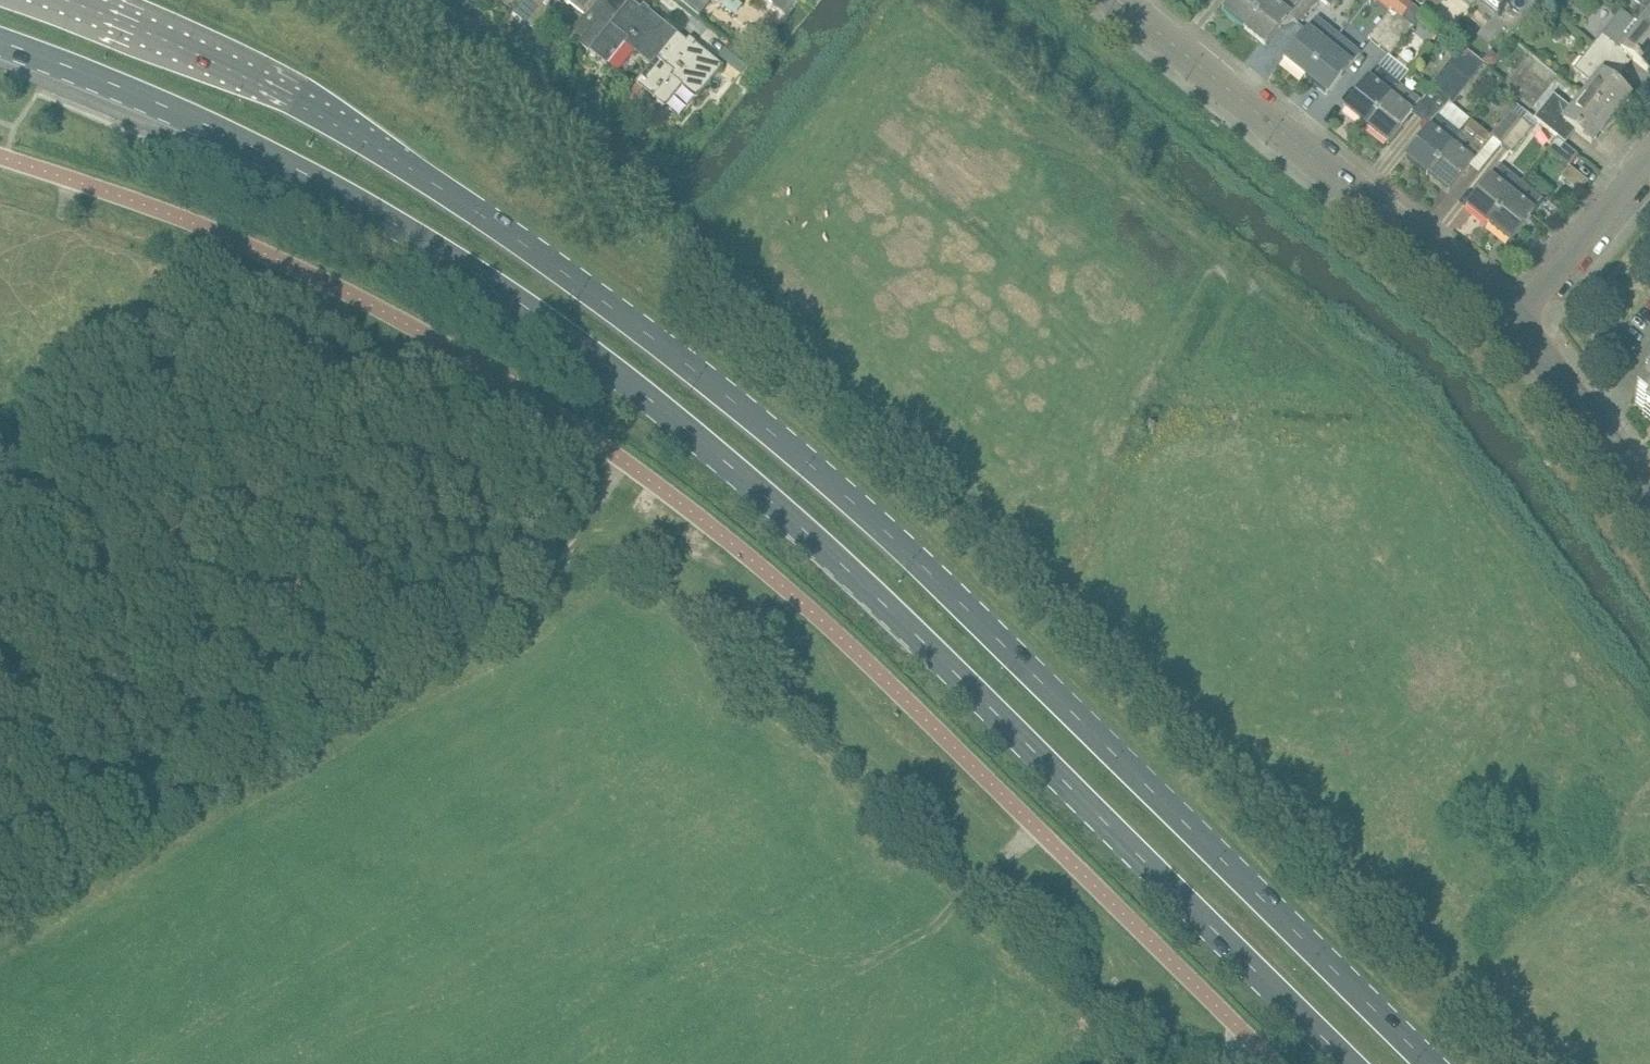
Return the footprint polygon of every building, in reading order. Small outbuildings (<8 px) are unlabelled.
[(512,14),(540,36),(546,9),(553,0),(523,0),(522,1),(512,14)] [(584,15),(581,18),(582,18),(584,15),(597,0),(566,0),(584,15)] [(568,34),(579,42),(609,6),(602,0),(597,0),(584,15),(582,18),(581,18),(568,34)] [(589,50),(607,64),(620,49),(625,43),(651,64),(677,33),(649,10),(646,13),(631,0),(629,0),(619,13),(589,50)] [(687,0),(677,0),(699,17),(703,12),(687,0)] [(1222,10),(1244,28),(1266,0),(1230,0),(1222,10)] [(1244,28),(1266,45),(1289,16),(1298,23),(1316,0),(1298,0),(1296,2),(1294,0),(1266,0),(1244,28)] [(1498,16),(1510,0),(1478,0),(1498,16)] [(1547,9),(1556,16),(1565,4),(1560,0),(1555,0),(1547,9)] [(1630,18),(1649,34),(1649,0),(1634,0),(1641,6),(1630,18)] [(609,6),(579,42),(589,50),(619,13),(609,6)] [(1379,47),(1402,18),(1391,9),(1368,38),(1379,47)] [(1592,46),(1616,66),(1626,54),(1649,72),(1649,71),(1649,34),(1630,18),(1621,10),(1592,46)] [(1316,18),(1283,59),(1305,77),(1338,36),(1316,18)] [(1402,18),(1379,47),(1390,56),(1414,27),(1402,18)] [(646,70),(635,83),(642,88),(654,97),(665,107),(683,85),(698,97),(707,86),(719,71),(723,66),(695,43),(693,46),(677,33),(651,64),(646,70)] [(1338,36),(1305,77),(1326,94),(1360,53),(1338,36)] [(730,44),(720,58),(743,76),(754,62),(730,44)] [(1432,89),(1440,96),(1458,74),(1473,55),(1462,46),(1429,87),(1432,89)] [(1607,78),(1616,66),(1592,46),(1574,69),(1592,84),(1582,97),(1611,120),(1630,96),(1607,78)] [(1492,69),(1499,60),(1491,53),(1484,62),(1492,69)] [(1473,55),(1458,74),(1440,96),(1451,105),(1469,83),(1484,64),(1473,55)] [(1366,126),(1399,85),(1377,67),(1344,108),(1366,126)] [(1563,81),(1534,118),(1538,121),(1557,137),(1558,138),(1569,125),(1591,144),(1611,120),(1582,97),(1563,81)] [(1399,85),(1366,126),(1388,144),(1421,102),(1399,85)] [(1501,144),(1521,119),(1510,110),(1490,135),(1501,144)] [(1427,175),(1460,134),(1438,116),(1405,157),(1427,175)] [(1521,119),(1501,144),(1512,153),(1533,128),(1521,119)] [(1460,134),(1427,175),(1448,193),(1482,152),(1460,134)] [(1547,149),(1548,149),(1569,167),(1578,155),(1557,138),(1547,149)] [(1488,224),(1521,183),(1499,165),(1466,206),(1488,224)] [(1521,183),(1488,224),(1509,242),(1543,201),(1521,183)] [(1649,416),(1649,383),(1634,403),(1649,416)]
